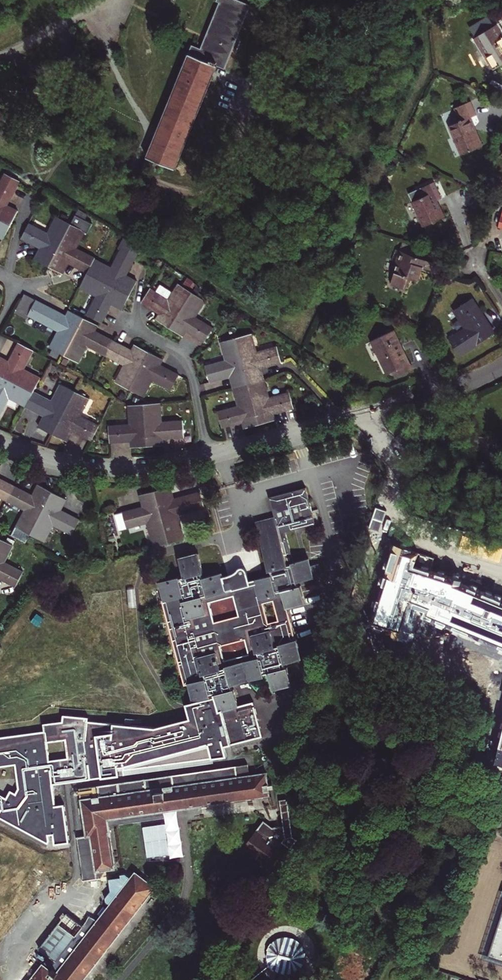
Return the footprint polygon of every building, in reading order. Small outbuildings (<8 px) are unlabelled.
[(158,132),(149,156),(177,167),(219,64),(226,66),(253,2),(249,0),(219,0),(221,1),(202,46),(193,43),(158,132)] [(469,27),(476,37),(495,24),(489,15),(469,27)] [(493,69),(501,63),(501,34),(496,24),(495,24),(476,37),(475,37),(493,69)] [(483,145),(476,128),(471,117),(476,115),(470,100),(454,106),(460,121),(449,125),(461,153),(483,145)] [(10,223),(17,210),(5,205),(2,203),(4,199),(7,200),(18,180),(3,172),(0,178),(0,218),(10,223)] [(437,200),(441,198),(433,181),(419,188),(423,196),(413,200),(425,226),(445,216),(437,200)] [(80,206),(71,223),(49,265),(60,271),(66,260),(68,257),(72,259),(71,263),(86,271),(92,260),(94,257),(94,255),(76,246),(81,236),(79,235),(82,228),(85,230),(87,231),(96,215),(80,206)] [(49,265),(71,223),(60,216),(56,223),(53,221),(47,231),(29,221),(21,236),(36,244),(37,242),(42,244),(41,247),(35,258),(49,265)] [(10,223),(0,218),(0,234),(3,236),(10,223)] [(92,260),(86,271),(130,293),(137,279),(125,274),(122,272),(125,267),(128,269),(141,244),(125,234),(119,245),(121,246),(111,266),(100,260),(99,263),(92,260)] [(405,243),(402,251),(417,256),(420,248),(405,243)] [(434,262),(402,251),(394,272),(415,279),(419,270),(415,269),(417,265),(431,270),(434,262)] [(130,293),(86,271),(80,282),(87,286),(86,289),(96,294),(86,313),(101,321),(110,305),(106,303),(109,298),(112,300),(123,306),(130,293)] [(169,326),(192,291),(181,284),(178,290),(174,288),(168,298),(150,286),(141,301),(156,310),(158,307),(162,310),(160,313),(157,318),(169,326)] [(191,328),(189,331),(204,340),(213,327),(195,315),(202,305),(199,304),(202,297),(192,291),(169,326),(181,334),(185,328),(186,325),(191,328)] [(63,354),(83,317),(70,310),(67,316),(66,319),(62,317),(63,314),(24,294),(15,312),(26,317),(28,314),(58,330),(52,340),(55,342),(52,348),(63,354)] [(460,355),(495,332),(487,320),(485,322),(482,318),(485,316),(472,297),(454,309),(466,327),(449,337),(460,355)] [(86,345),(104,354),(112,339),(97,331),(96,334),(90,332),(92,329),(95,323),(83,317),(63,354),(74,359),(77,354),(80,355),(86,345)] [(410,363),(394,329),(372,339),(387,373),(394,370),(397,377),(414,368),(411,362),(410,363)] [(248,333),(236,336),(248,382),(261,379),(262,378),(259,367),(258,363),(263,362),(264,365),(281,360),(277,344),(256,350),(253,338),(250,339),(248,333)] [(248,382),(236,336),(223,339),(225,346),(222,347),(225,358),(205,364),(209,380),(227,375),(226,372),(231,370),(232,374),(235,386),(236,385),(248,382)] [(123,364),(117,374),(121,376),(118,382),(128,387),(148,350),(136,343),(132,350),(131,352),(127,350),(128,347),(112,339),(104,354),(123,364)] [(32,391),(33,390),(38,379),(32,376),(33,373),(24,368),(33,349),(18,341),(9,357),(13,359),(10,363),(7,362),(0,358),(0,374),(32,391)] [(179,373),(162,365),(161,368),(156,365),(158,362),(161,357),(148,350),(128,387),(140,393),(143,387),(146,389),(152,378),(171,388),(179,373)] [(18,402),(20,398),(26,402),(32,391),(0,374),(0,412),(9,396),(18,402)] [(261,379),(248,382),(260,423),(273,419),(272,413),(271,409),(276,408),(277,411),(294,406),(289,390),(269,396),(266,385),(263,386),(261,379)] [(260,423),(248,382),(236,385),(238,392),(235,393),(238,405),(217,410),(221,426),(239,422),(238,418),(243,417),(244,420),(246,427),(260,423)] [(51,400),(33,390),(32,391),(26,402),(25,405),(41,414),(43,410),(47,413),(45,416),(40,426),(52,433),(74,391),(63,385),(60,391),(57,390),(51,400)] [(86,397),(74,391),(52,433),(65,440),(70,428),(72,426),(76,428),(75,431),(91,439),(98,424),(80,415),(85,405),(82,403),(86,397)] [(157,401),(144,402),(148,444),(162,443),(161,436),(161,433),(166,433),(166,436),(184,434),(183,418),(161,419),(160,408),(157,408),(157,401)] [(148,444),(144,402),(131,403),(132,410),(129,410),(129,422),(108,424),(110,441),(128,439),(128,436),(133,435),(133,439),(134,445),(148,444)] [(5,499),(13,484),(0,477),(0,496),(5,499)] [(30,533),(51,491),(39,484),(34,495),(32,498),(27,496),(29,492),(13,484),(5,499),(24,509),(19,519),(22,521),(19,527),(30,533)] [(169,486),(155,489),(168,542),(181,538),(179,531),(183,530),(178,513),(204,506),(200,490),(177,496),(177,500),(173,501),(172,497),(169,486)] [(306,488),(270,497),(274,516),(287,565),(292,563),(292,561),(293,560),(285,532),(315,524),(306,488)] [(168,542),(155,489),(141,493),(144,505),(145,508),(141,509),(140,506),(123,511),(127,527),(147,522),(151,538),(155,537),(157,545),(168,542)] [(64,497),(51,491),(30,533),(41,539),(44,533),(48,534),(53,524),(71,534),(79,518),(63,510),(62,513),(57,511),(59,508),(64,497)] [(180,557),(185,576),(180,577),(179,575),(160,580),(164,598),(162,598),(184,684),(190,683),(196,702),(192,703),(197,725),(170,731),(170,729),(154,727),(88,721),(88,717),(63,715),(62,721),(43,724),(45,730),(0,737),(0,818),(48,844),(50,840),(50,835),(54,835),(54,845),(69,843),(64,804),(55,805),(52,784),(124,774),(124,770),(227,756),(226,746),(262,736),(253,701),(239,704),(234,687),(232,688),(232,684),(264,675),(263,672),(268,671),(272,688),(292,682),(284,662),(300,657),(287,606),(305,601),(301,584),(298,585),(297,580),(322,573),(319,562),(310,564),(308,556),(293,560),(292,561),(292,563),(287,565),(274,516),(256,521),(268,569),(270,569),(271,573),(255,577),(256,581),(227,589),(222,571),(203,576),(201,571),(203,570),(198,552),(180,557)] [(483,562),(486,549),(462,542),(457,558),(436,552),(439,543),(411,534),(408,543),(411,544),(409,550),(406,549),(402,562),(450,578),(448,585),(467,591),(469,587),(477,590),(484,568),(501,574),(501,567),(483,562)] [(0,575),(0,577),(16,585),(23,570),(4,560),(10,550),(7,548),(10,542),(0,537),(0,573),(1,574),(0,575)] [(497,596),(491,613),(486,612),(482,626),(500,632),(498,637),(501,638),(501,598),(497,596)] [(479,636),(485,612),(470,609),(465,633),(479,636)] [(197,725),(192,703),(186,704),(190,719),(154,727),(170,729),(170,731),(197,725)] [(236,764),(232,764),(226,765),(170,773),(164,774),(80,786),(83,811),(84,819),(76,820),(78,835),(84,879),(101,877),(107,876),(117,875),(116,867),(109,824),(168,815),(168,810),(271,794),(267,770),(238,774),(236,764)] [(288,799),(281,800),(285,826),(274,828),(266,821),(246,848),(272,867),(285,849),(281,846),(284,842),(292,848),(298,839),(294,836),(288,799)] [(127,865),(116,867),(117,875),(127,873),(131,877),(135,871),(127,865)] [(155,885),(136,870),(135,871),(131,877),(121,889),(118,886),(113,893),(116,896),(90,929),(88,928),(83,924),(67,911),(39,947),(55,959),(54,961),(49,958),(45,963),(42,962),(28,979),(81,979),(155,885)] [(86,919),(83,924),(88,928),(92,924),(109,889),(107,876),(101,877),(102,888),(86,919)] [(272,935),(266,970),(300,976),(306,941),(272,935)]
